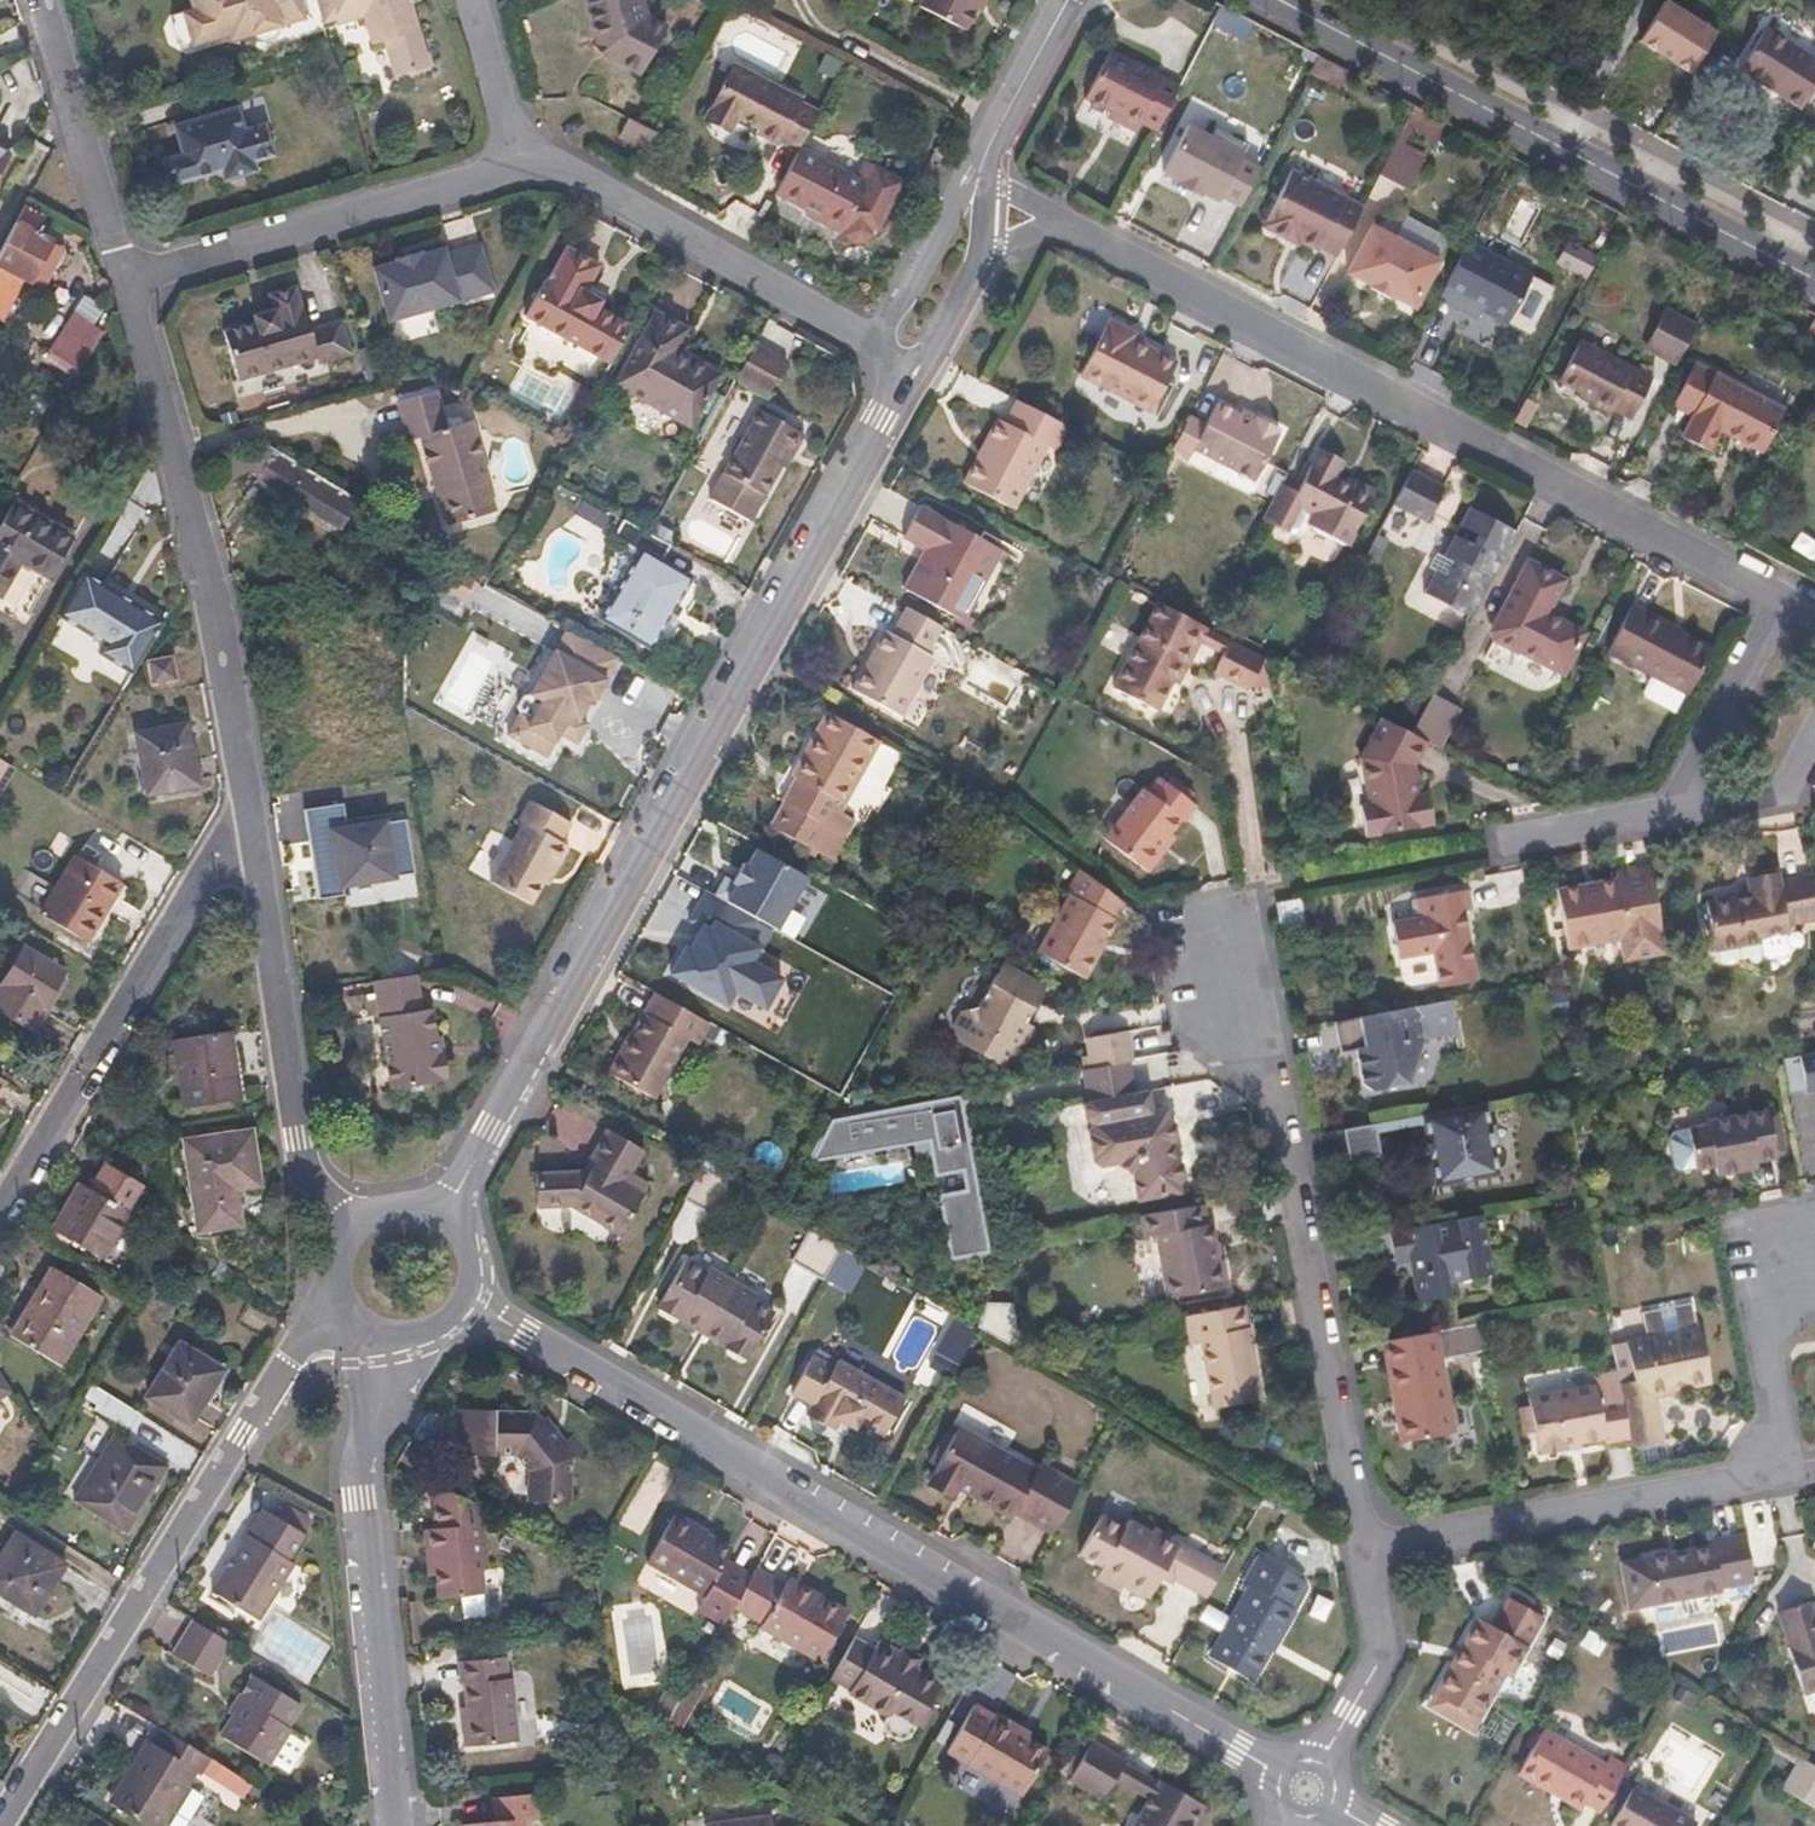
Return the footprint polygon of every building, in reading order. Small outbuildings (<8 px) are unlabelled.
[(196,7),(177,13),(178,18),(175,24),(178,35),(184,37),(187,45),(232,32),(233,35),(252,29),(254,34),(256,33),(258,40),(264,43),(277,40),(279,34),(277,27),(305,19),(299,0),(194,0),(196,7)] [(326,25),(340,20),(342,26),(367,18),(376,47),(388,43),(399,78),(434,67),(415,4),(416,3),(416,0),(318,0),(326,25)] [(594,47),(607,64),(640,81),(665,32),(648,23),(645,20),(638,0),(581,0),(594,47)] [(917,11),(964,36),(983,0),(923,0),(917,11)] [(1640,42),(1692,74),(1719,31),(1669,0),(1666,0),(1640,42)] [(1769,26),(1743,69),(1804,108),(1814,92),(1814,91),(1814,56),(1769,26)] [(1184,88),(1115,51),(1090,98),(1113,110),(1127,117),(1123,124),(1139,133),(1145,122),(1161,130),(1184,88)] [(801,100),(734,65),(710,111),(736,125),(740,116),(760,127),(757,132),(779,143),(781,140),(801,150),(802,148),(819,114),(799,103),(801,100)] [(239,109),(175,127),(183,156),(165,161),(172,184),(225,169),(228,179),(258,170),(255,161),(274,155),(266,127),(246,133),(239,109)] [(1127,117),(1113,110),(1109,117),(1123,124),(1127,117)] [(710,111),(707,118),(732,132),(736,125),(710,111)] [(659,140),(626,122),(616,141),(649,159),(659,140)] [(1246,151),(1189,123),(1165,172),(1183,181),(1181,184),(1203,195),(1205,192),(1222,200),(1223,198),(1243,158),(1246,151)] [(13,154),(0,141),(0,167),(13,154)] [(801,150),(778,194),(846,230),(851,229),(851,235),(859,240),(870,240),(877,235),(877,229),(884,229),(909,182),(880,166),(871,184),(802,148),(801,150)] [(1425,164),(1397,149),(1382,179),(1410,194),(1425,164)] [(1261,167),(1243,158),(1223,198),(1241,207),(1261,167)] [(1361,219),(1292,183),(1264,237),(1288,250),(1291,244),(1301,250),(1319,259),(1321,256),(1337,264),(1361,219)] [(0,253),(0,320),(1,321),(24,278),(42,288),(64,248),(40,236),(41,234),(38,233),(37,234),(35,233),(44,215),(39,212),(25,205),(0,253)] [(1445,259),(1378,223),(1354,268),(1379,282),(1376,286),(1395,296),(1398,292),(1421,304),(1445,259)] [(1539,276),(1473,240),(1444,295),(1466,307),(1471,299),(1488,308),(1514,322),(1539,276)] [(400,262),(377,269),(393,322),(498,290),(484,243),(447,253),(446,249),(425,255),(424,252),(399,259),(400,262)] [(557,275),(554,274),(533,310),(615,356),(635,321),(603,303),(607,296),(592,288),(606,262),(574,244),(557,275)] [(1301,250),(1291,244),(1288,250),(1299,255),(1301,250)] [(256,320),(225,329),(239,380),(295,364),(293,358),(314,352),(316,358),(318,364),(352,354),(343,319),(312,328),(306,307),(304,308),(298,285),(272,293),(276,308),(255,314),(256,320)] [(106,308),(91,297),(80,313),(95,324),(106,308)] [(1488,308),(1471,299),(1466,307),(1484,317),(1488,308)] [(1667,307),(1645,348),(1675,365),(1698,324),(1667,307)] [(691,329),(661,312),(619,385),(692,426),(722,374),(690,356),(684,366),(673,359),(679,350),(691,329)] [(95,324),(80,313),(53,350),(82,372),(106,332),(95,324)] [(1121,318),(1115,315),(1084,371),(1087,372),(1121,318)] [(1141,328),(1121,318),(1087,372),(1155,408),(1182,357),(1138,334),(1141,328)] [(793,358),(761,340),(742,374),(774,392),(793,358)] [(1658,378),(1585,341),(1564,381),(1587,393),(1600,400),(1597,405),(1616,415),(1619,410),(1636,419),(1658,378)] [(82,372),(53,350),(48,356),(78,378),(81,373),(82,372)] [(690,356),(679,350),(673,359),(684,366),(690,356)] [(316,358),(314,352),(293,358),(295,364),(316,358)] [(1703,358),(1679,402),(1700,413),(1688,435),(1715,450),(1727,427),(1770,449),(1793,404),(1703,358)] [(411,441),(421,438),(439,498),(442,497),(451,528),(500,514),(490,482),(494,481),(475,420),(448,429),(436,391),(399,402),(411,441)] [(1587,393),(1584,398),(1597,405),(1600,400),(1587,393)] [(1210,421),(1195,413),(1178,445),(1195,454),(1199,445),(1260,477),(1284,431),(1282,430),(1285,425),(1262,413),(1259,418),(1222,398),(1210,421)] [(1008,421),(999,416),(966,479),(1008,501),(1059,418),(1020,399),(1008,421)] [(1073,425),(1059,418),(1008,501),(1019,506),(1053,442),(1061,447),(1073,425)] [(805,444),(761,420),(711,512),(751,533),(783,476),(778,474),(785,459),(794,464),(805,444)] [(1301,489),(1284,480),(1266,515),(1292,529),(1308,499),(1362,528),(1382,490),(1358,478),(1356,484),(1338,474),(1344,463),(1321,451),(1301,489)] [(272,456),(259,479),(345,529),(358,505),(272,456)] [(1452,479),(1418,461),(1401,494),(1435,512),(1452,479)] [(946,601),(990,530),(930,496),(913,526),(938,541),(930,556),(925,553),(910,580),(946,601)] [(1450,549),(1443,545),(1435,561),(1441,563),(1429,587),(1477,613),(1521,528),(1475,502),(1466,519),(1477,524),(1472,533),(1461,528),(1450,549)] [(605,516),(579,503),(575,514),(600,529),(605,516)] [(19,504),(0,542),(0,599),(8,603),(28,566),(57,581),(80,538),(19,504)] [(616,539),(641,552),(604,618),(656,647),(694,578),(664,561),(672,546),(650,533),(627,520),(616,539)] [(1014,543),(990,530),(946,601),(963,610),(967,604),(986,569),(996,575),(1014,543)] [(1568,581),(1533,561),(1497,629),(1500,639),(1566,675),(1587,635),(1550,615),(1568,581)] [(84,572),(59,615),(106,644),(100,654),(133,674),(165,622),(84,572)] [(1210,623),(1163,598),(1119,685),(1162,707),(1177,679),(1187,659),(1193,662),(1205,638),(1229,649),(1220,668),(1256,686),(1271,655),(1210,623)] [(885,700),(937,615),(913,602),(898,629),(891,625),(858,685),(885,700)] [(967,604),(963,610),(981,620),(985,614),(967,604)] [(1671,625),(1637,607),(1613,654),(1692,696),(1716,651),(1686,636),(1683,640),(1668,632),(1671,625)] [(937,615),(885,700),(906,712),(939,652),(932,649),(948,621),(937,615)] [(558,651),(553,660),(609,690),(610,689),(608,680),(558,651)] [(173,657),(148,662),(152,687),(178,682),(173,657)] [(1193,662),(1187,659),(1177,679),(1183,682),(1193,662)] [(533,694),(544,701),(533,720),(522,713),(509,734),(548,757),(561,734),(578,744),(588,725),(580,720),(592,699),(596,701),(604,700),(609,690),(553,660),(533,694)] [(1456,702),(1437,692),(1416,731),(1432,740),(1436,742),(1456,702)] [(1465,706),(1456,702),(1436,742),(1444,746),(1465,706)] [(842,712),(823,747),(829,750),(849,716),(842,712)] [(785,825),(802,835),(868,727),(849,716),(829,750),(823,747),(807,776),(810,778),(797,801),(798,801),(785,825)] [(1387,716),(1366,756),(1373,803),(1363,804),(1369,836),(1440,823),(1434,791),(1424,793),(1419,764),(1432,740),(1416,731),(1387,716)] [(1085,725),(1068,717),(1061,728),(1078,739),(1085,725)] [(187,726),(137,735),(147,794),(199,785),(187,726)] [(802,835),(829,852),(843,827),(856,834),(863,839),(876,817),(860,808),(855,804),(880,760),(885,763),(897,742),(868,727),(802,835)] [(9,758),(0,755),(0,790),(9,758)] [(885,763),(880,760),(855,804),(860,808),(885,763)] [(1150,796),(1145,792),(1108,837),(1153,874),(1170,853),(1163,848),(1173,836),(1182,825),(1186,828),(1199,811),(1184,799),(1175,792),(1161,781),(1150,796)] [(1179,786),(1175,792),(1184,799),(1188,794),(1179,786)] [(304,803),(315,885),(412,872),(405,810),(345,818),(342,798),(304,803)] [(573,822),(533,800),(521,820),(526,822),(493,882),(533,904),(546,883),(550,885),(571,846),(562,841),(573,822)] [(856,834),(843,827),(829,852),(841,859),(856,834)] [(1180,841),(1173,836),(1163,848),(1170,853),(1180,841)] [(808,880),(754,850),(725,899),(779,930),(808,880)] [(121,884),(76,856),(40,914),(85,942),(121,884)] [(1078,889),(1074,887),(1040,947),(1089,975),(1123,914),(1119,912),(1128,897),(1090,868),(1078,889)] [(1656,879),(1654,872),(1612,880),(1613,887),(1656,879)] [(1710,900),(1719,952),(1766,944),(1765,939),(1793,934),(1791,927),(1814,923),(1814,874),(1783,880),(1782,873),(1751,879),(1751,882),(1753,892),(1737,895),(1710,900)] [(1613,887),(1563,896),(1574,956),(1624,947),(1628,966),(1670,958),(1656,879),(1613,887)] [(1751,882),(1735,885),(1737,895),(1753,892),(1751,882)] [(1427,915),(1397,920),(1403,954),(1438,948),(1444,983),(1481,977),(1468,909),(1475,908),(1472,887),(1423,895),(1427,915)] [(1298,900),(1278,903),(1282,927),(1302,923),(1298,900)] [(763,946),(706,912),(670,973),(726,1006),(734,991),(764,1008),(782,977),(754,961),(763,946)] [(20,944),(0,977),(0,1009),(29,1028),(43,1008),(39,1005),(60,969),(20,944)] [(1052,982),(1009,958),(984,1003),(965,1008),(957,1023),(962,1038),(974,1044),(976,1052),(987,1058),(995,1055),(1006,1062),(1052,982)] [(420,975),(377,981),(393,1090),(408,1088),(415,1094),(430,1092),(433,1087),(433,1083),(451,1081),(450,1077),(453,1077),(449,1051),(442,1052),(440,1035),(436,1007),(425,1008),(420,975)] [(645,1090),(694,1011),(654,990),(643,1010),(646,1013),(635,1034),(630,1031),(608,1071),(645,1090)] [(1455,997),(1338,1017),(1344,1048),(1359,1045),(1366,1079),(1376,1087),(1413,1081),(1427,1035),(1461,1029),(1455,997)] [(709,1020),(694,1011),(645,1090),(656,1096),(687,1037),(697,1043),(709,1020)] [(1130,1027),(1095,1034),(1100,1062),(1130,1057),(1135,1056),(1130,1027)] [(446,1034),(440,1035),(442,1052),(449,1051),(446,1034)] [(238,1035),(181,1041),(190,1110),(246,1103),(238,1035)] [(1814,1088),(1814,1050),(1803,1052),(1811,1088),(1814,1088)] [(1100,1062),(1088,1064),(1094,1096),(1135,1088),(1130,1057),(1100,1062)] [(724,1081),(720,1079),(714,1091),(717,1093),(724,1081)] [(949,1090),(950,1097),(978,1091),(977,1085),(949,1090)] [(1095,1119),(1089,1127),(1095,1157),(1103,1164),(1120,1161),(1137,1171),(1141,1196),(1182,1188),(1179,1177),(1186,1169),(1184,1161),(1175,1154),(1173,1140),(1179,1132),(1176,1119),(1168,1113),(1166,1107),(1155,1109),(1151,1086),(1135,1088),(1094,1096),(1093,1096),(1084,1102),(1087,1114),(1095,1119)] [(829,1138),(830,1151),(911,1136),(909,1120),(914,1119),(917,1135),(920,1154),(936,1151),(940,1168),(966,1163),(971,1185),(944,1190),(950,1221),(950,1223),(986,1216),(972,1138),(964,1139),(958,1104),(952,1105),(950,1097),(949,1090),(835,1111),(822,1133),(829,1138)] [(1434,1135),(1428,1136),(1432,1159),(1438,1158),(1443,1180),(1503,1170),(1499,1147),(1503,1147),(1498,1123),(1495,1123),(1491,1100),(1430,1111),(1431,1120),(1434,1135)] [(1711,1127),(1690,1130),(1691,1132),(1698,1169),(1698,1171),(1718,1168),(1720,1178),(1747,1173),(1745,1164),(1759,1162),(1779,1159),(1779,1157),(1771,1112),(1770,1110),(1710,1121),(1711,1127)] [(1431,1120),(1430,1111),(1381,1120),(1383,1128),(1431,1120)] [(1780,1113),(1771,1112),(1779,1157),(1788,1152),(1780,1113)] [(911,1136),(917,1135),(914,1119),(909,1120),(911,1136)] [(569,1164),(539,1166),(583,1191),(620,1131),(601,1120),(575,1166),(569,1164)] [(1381,1120),(1348,1126),(1354,1159),(1387,1152),(1383,1128),(1381,1120)] [(649,1147),(620,1131),(583,1191),(539,1166),(540,1201),(575,1200),(625,1230),(654,1180),(636,1169),(649,1147)] [(1698,1169),(1691,1132),(1676,1135),(1672,1141),(1677,1167),(1684,1172),(1698,1169)] [(829,1138),(822,1133),(810,1154),(830,1151),(829,1138)] [(252,1137),(185,1145),(196,1229),(239,1224),(235,1187),(258,1185),(252,1137)] [(736,1179),(706,1161),(688,1193),(717,1210),(736,1179)] [(1759,1162),(1745,1164),(1747,1173),(1760,1171),(1759,1162)] [(87,1192),(78,1187),(52,1231),(98,1259),(140,1188),(103,1166),(87,1192)] [(1149,1234),(1159,1232),(1171,1295),(1233,1283),(1227,1254),(1221,1255),(1215,1219),(1205,1221),(1202,1202),(1145,1213),(1149,1234)] [(1490,1210),(1392,1228),(1397,1259),(1418,1256),(1422,1255),(1424,1267),(1419,1267),(1425,1299),(1456,1294),(1454,1280),(1500,1272),(1490,1210)] [(993,1249),(986,1216),(950,1223),(956,1256),(993,1249)] [(812,1224),(794,1255),(826,1274),(844,1242),(812,1224)] [(705,1269),(684,1257),(656,1305),(657,1312),(669,1319),(677,1317),(696,1328),(698,1323),(705,1327),(733,1278),(708,1264),(705,1269)] [(98,1296),(49,1269),(8,1337),(56,1365),(98,1296)] [(755,1291),(733,1278),(705,1327),(711,1331),(709,1335),(725,1345),(727,1352),(738,1359),(747,1357),(775,1310),(752,1296),(755,1291)] [(1024,1343),(1017,1299),(992,1298),(983,1323),(1019,1344),(1024,1343)] [(1194,1343),(1205,1341),(1217,1406),(1267,1397),(1249,1301),(1188,1313),(1194,1343)] [(1653,1328),(1656,1342),(1704,1334),(1702,1319),(1704,1318),(1703,1309),(1700,1307),(1651,1316),(1649,1319),(1651,1328),(1653,1328)] [(705,1327),(698,1323),(696,1328),(703,1332),(705,1327)] [(1440,1328),(1393,1336),(1406,1412),(1401,1413),(1405,1437),(1457,1428),(1440,1328)] [(1625,1387),(1626,1392),(1634,1436),(1636,1450),(1670,1444),(1663,1403),(1661,1395),(1681,1391),(1681,1394),(1719,1387),(1709,1333),(1704,1334),(1656,1342),(1633,1347),(1640,1385),(1632,1386),(1625,1387)] [(1393,1336),(1387,1337),(1401,1413),(1406,1412),(1393,1336)] [(222,1370),(178,1344),(146,1397),(187,1424),(222,1370)] [(834,1368),(813,1356),(792,1392),(814,1405),(808,1416),(833,1431),(840,1420),(854,1428),(859,1421),(885,1436),(905,1400),(838,1360),(834,1368)] [(1627,1357),(1620,1358),(1625,1387),(1632,1386),(1627,1357)] [(1599,1381),(1531,1394),(1541,1448),(1547,1447),(1547,1451),(1569,1447),(1568,1442),(1586,1439),(1609,1435),(1610,1440),(1634,1436),(1626,1392),(1602,1396),(1599,1381)] [(1681,1391),(1661,1395),(1663,1403),(1682,1399),(1681,1394),(1681,1391)] [(497,1407),(461,1408),(461,1454),(497,1453),(497,1451),(520,1450),(533,1465),(532,1498),(574,1497),(574,1456),(563,1441),(544,1418),(538,1410),(497,1410),(497,1407)] [(550,1414),(544,1418),(563,1441),(568,1436),(550,1414)] [(103,1431),(112,1437),(73,1503),(126,1535),(164,1468),(132,1449),(141,1434),(112,1416),(103,1431)] [(935,1469),(937,1471),(935,1475),(959,1488),(962,1483),(965,1477),(978,1484),(974,1490),(1015,1514),(1019,1508),(1055,1530),(1082,1483),(1045,1462),(1041,1469),(963,1422),(935,1469)] [(568,1436),(563,1441),(574,1456),(596,1450),(579,1428),(568,1436)] [(1586,1439),(1568,1442),(1569,1447),(1587,1444),(1586,1439)] [(965,1477),(962,1483),(974,1490),(978,1484),(965,1477)] [(437,1526),(426,1528),(429,1561),(436,1561),(437,1576),(440,1600),(484,1595),(481,1571),(490,1570),(482,1504),(432,1481),(437,1526)] [(283,1523),(271,1516),(238,1572),(285,1600),(319,1543),(313,1539),(328,1512),(299,1496),(283,1523)] [(707,1523),(681,1508),(653,1558),(710,1591),(703,1604),(728,1618),(738,1601),(755,1571),(730,1557),(736,1547),(712,1533),(704,1529),(707,1523)] [(1104,1509),(1080,1548),(1103,1561),(1096,1572),(1121,1586),(1125,1578),(1149,1592),(1161,1571),(1168,1559),(1179,1565),(1175,1574),(1210,1594),(1227,1563),(1193,1544),(1189,1550),(1179,1544),(1182,1538),(1157,1524),(1156,1527),(1132,1514),(1127,1522),(1104,1509)] [(715,1528),(707,1523),(704,1529),(712,1533),(715,1528)] [(1680,1549),(1655,1553),(1664,1600),(1732,1588),(1731,1582),(1763,1576),(1755,1530),(1720,1536),(1721,1542),(1698,1546),(1699,1553),(1681,1556),(1680,1549)] [(14,1538),(0,1560),(0,1600),(33,1622),(64,1572),(65,1571),(14,1538)] [(1698,1546),(1680,1549),(1681,1556),(1699,1553),(1698,1546)] [(1252,1582),(1259,1586),(1218,1656),(1259,1680),(1277,1649),(1273,1647),(1283,1630),(1288,1634),(1301,1611),(1296,1608),(1311,1582),(1267,1556),(1252,1582)] [(1179,1565),(1168,1559),(1161,1571),(1172,1578),(1175,1574),(1179,1565)] [(755,1571),(738,1601),(775,1621),(772,1625),(833,1660),(861,1612),(814,1585),(810,1593),(796,1585),(759,1564),(755,1571)] [(814,1585),(800,1577),(796,1585),(810,1593),(814,1585)] [(1488,1618),(1471,1647),(1479,1652),(1469,1670),(1461,1665),(1443,1695),(1488,1721),(1511,1681),(1517,1685),(1555,1619),(1521,1600),(1505,1628),(1488,1618)] [(1794,1645),(1805,1685),(1814,1683),(1814,1601),(1787,1609),(1797,1645),(1794,1645)] [(179,1658),(213,1680),(234,1647),(198,1625),(179,1658)] [(858,1632),(834,1675),(854,1686),(852,1690),(891,1712),(888,1718),(890,1730),(902,1737),(913,1733),(943,1680),(919,1666),(922,1659),(903,1648),(883,1637),(879,1644),(858,1632)] [(906,1642),(903,1648),(922,1659),(926,1653),(906,1642)] [(1479,1652),(1471,1647),(1461,1665),(1469,1670),(1479,1652)] [(467,1684),(472,1684),(474,1707),(476,1723),(469,1724),(471,1747),(521,1742),(515,1680),(511,1680),(509,1658),(464,1663),(467,1684)] [(243,1700),(249,1703),(227,1739),(274,1768),(276,1764),(294,1736),(296,1732),(293,1729),(306,1708),(258,1678),(243,1700)] [(1805,1685),(1808,1694),(1814,1692),(1814,1683),(1805,1685)] [(1443,1695),(1437,1706),(1482,1732),(1488,1721),(1443,1695)] [(981,1700),(953,1746),(1030,1791),(1056,1748),(1032,1734),(1034,1731),(1022,1724),(1024,1720),(1003,1707),(1001,1711),(981,1700)] [(474,1707),(467,1708),(469,1724),(476,1723),(474,1707)] [(1024,1720),(1022,1724),(1034,1731),(1036,1727),(1024,1720)] [(1609,1761),(1549,1725),(1522,1771),(1553,1789),(1555,1785),(1587,1803),(1589,1800),(1604,1809),(1631,1764),(1613,1754),(1609,1761)] [(144,1779),(123,1809),(151,1825),(170,1825),(202,1774),(207,1777),(217,1763),(168,1733),(159,1747),(154,1743),(135,1773),(144,1779)] [(1129,1760),(1095,1740),(1075,1776),(1108,1795),(1120,1775),(1127,1762),(1129,1760)] [(1803,1754),(1783,1786),(1814,1806),(1814,1762),(1803,1754)] [(1127,1762),(1120,1775),(1154,1795),(1161,1782),(1127,1762)] [(144,1779),(135,1773),(115,1804),(123,1809),(144,1779)] [(1154,1795),(1135,1825),(1201,1825),(1198,1823),(1210,1803),(1165,1775),(1161,1782),(1154,1795)] [(1617,1821),(1626,1825),(1700,1825),(1704,1819),(1640,1782),(1617,1821)] [(1555,1785),(1553,1789),(1585,1808),(1587,1803),(1555,1785)] [(468,1825),(529,1825),(529,1820),(542,1819),(540,1794),(500,1799),(502,1822),(468,1825)]
